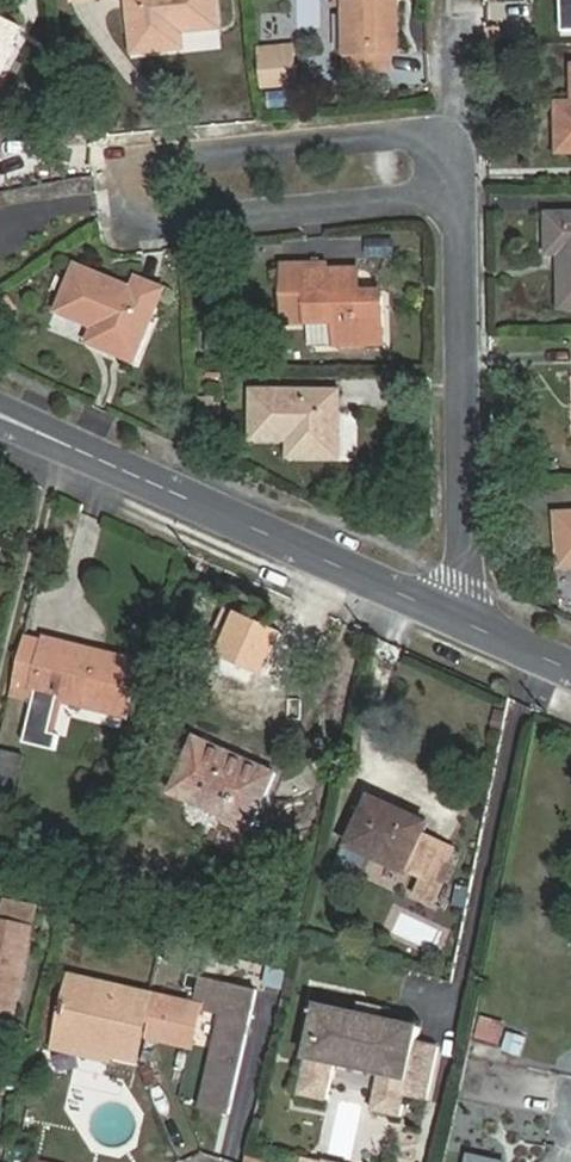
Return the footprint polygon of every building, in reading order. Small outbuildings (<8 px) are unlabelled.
[(183,41),(220,37),(218,0),(134,0),(129,0),(131,19),(140,19),(142,39),(134,40),(135,62),(172,59),(170,42),(183,41)] [(401,2),(401,0),(343,0),(343,17),(353,17),(353,82),(392,82),(392,64),(401,64),(400,16),(393,16),(393,2),(401,2)] [(23,28),(0,15),(0,69),(23,28)] [(140,19),(131,19),(134,40),(142,39),(140,19)] [(184,58),(183,41),(170,42),(172,59),(184,58)] [(296,61),(261,64),(263,94),(299,91),(296,61)] [(561,119),(561,131),(570,132),(570,119),(561,119)] [(561,131),(562,166),(570,166),(570,132),(561,131)] [(551,225),(551,267),(565,266),(565,315),(570,315),(570,225),(551,225)] [(143,321),(153,325),(164,296),(139,286),(134,297),(76,272),(58,314),(96,332),(109,338),(103,352),(136,366),(145,344),(135,340),(143,321)] [(363,274),(308,272),(306,325),(335,326),(334,350),(384,351),(386,303),(362,301),(363,274)] [(0,304),(0,320),(14,310),(7,299),(0,304)] [(145,344),(153,325),(143,321),(135,340),(145,344)] [(109,338),(96,332),(91,346),(103,352),(109,338)] [(300,445),(300,463),(334,465),(335,441),(325,441),(326,419),(335,420),(336,399),(249,395),(249,443),(286,445),(300,445)] [(325,441),(335,441),(335,420),(326,419),(325,441)] [(286,463),(300,463),(300,445),(286,445),(286,463)] [(570,571),(570,516),(560,517),(563,571),(570,571)] [(35,727),(57,733),(67,695),(132,711),(143,663),(34,636),(22,684),(44,689),(35,727)] [(256,828),(281,773),(201,736),(176,790),(256,828)] [(354,848),(410,874),(428,832),(413,825),(415,818),(375,800),(354,848)] [(428,832),(431,825),(415,818),(413,825),(428,832)] [(443,888),(464,840),(431,825),(428,832),(410,874),(443,888)] [(23,1008),(43,924),(5,914),(1,933),(0,933),(0,1002),(23,1008)] [(79,1041),(93,983),(74,978),(60,1036),(79,1041)] [(229,1112),(258,991),(206,978),(199,1007),(226,1014),(205,1106),(229,1112)] [(108,1048),(137,1055),(145,1019),(153,1020),(150,1034),(193,1045),(200,1015),(188,1012),(189,1007),(93,983),(79,1041),(108,1048)] [(359,1002),(357,1012),(380,1017),(382,1007),(359,1002)] [(318,1004),(298,1093),(325,1099),(333,1063),(379,1073),(371,1110),(400,1116),(405,1094),(426,1099),(437,1046),(416,1041),(420,1026),(380,1017),(357,1012),(318,1004)] [(495,1046),(504,1023),(480,1014),(471,1037),(495,1046)] [(499,1049),(517,1055),(524,1035),(505,1029),(499,1049)] [(57,1049),(77,1054),(79,1041),(60,1036),(57,1049)] [(105,1061),(108,1048),(79,1041),(77,1054),(105,1061)] [(468,1153),(466,1161),(507,1161),(468,1153)]
